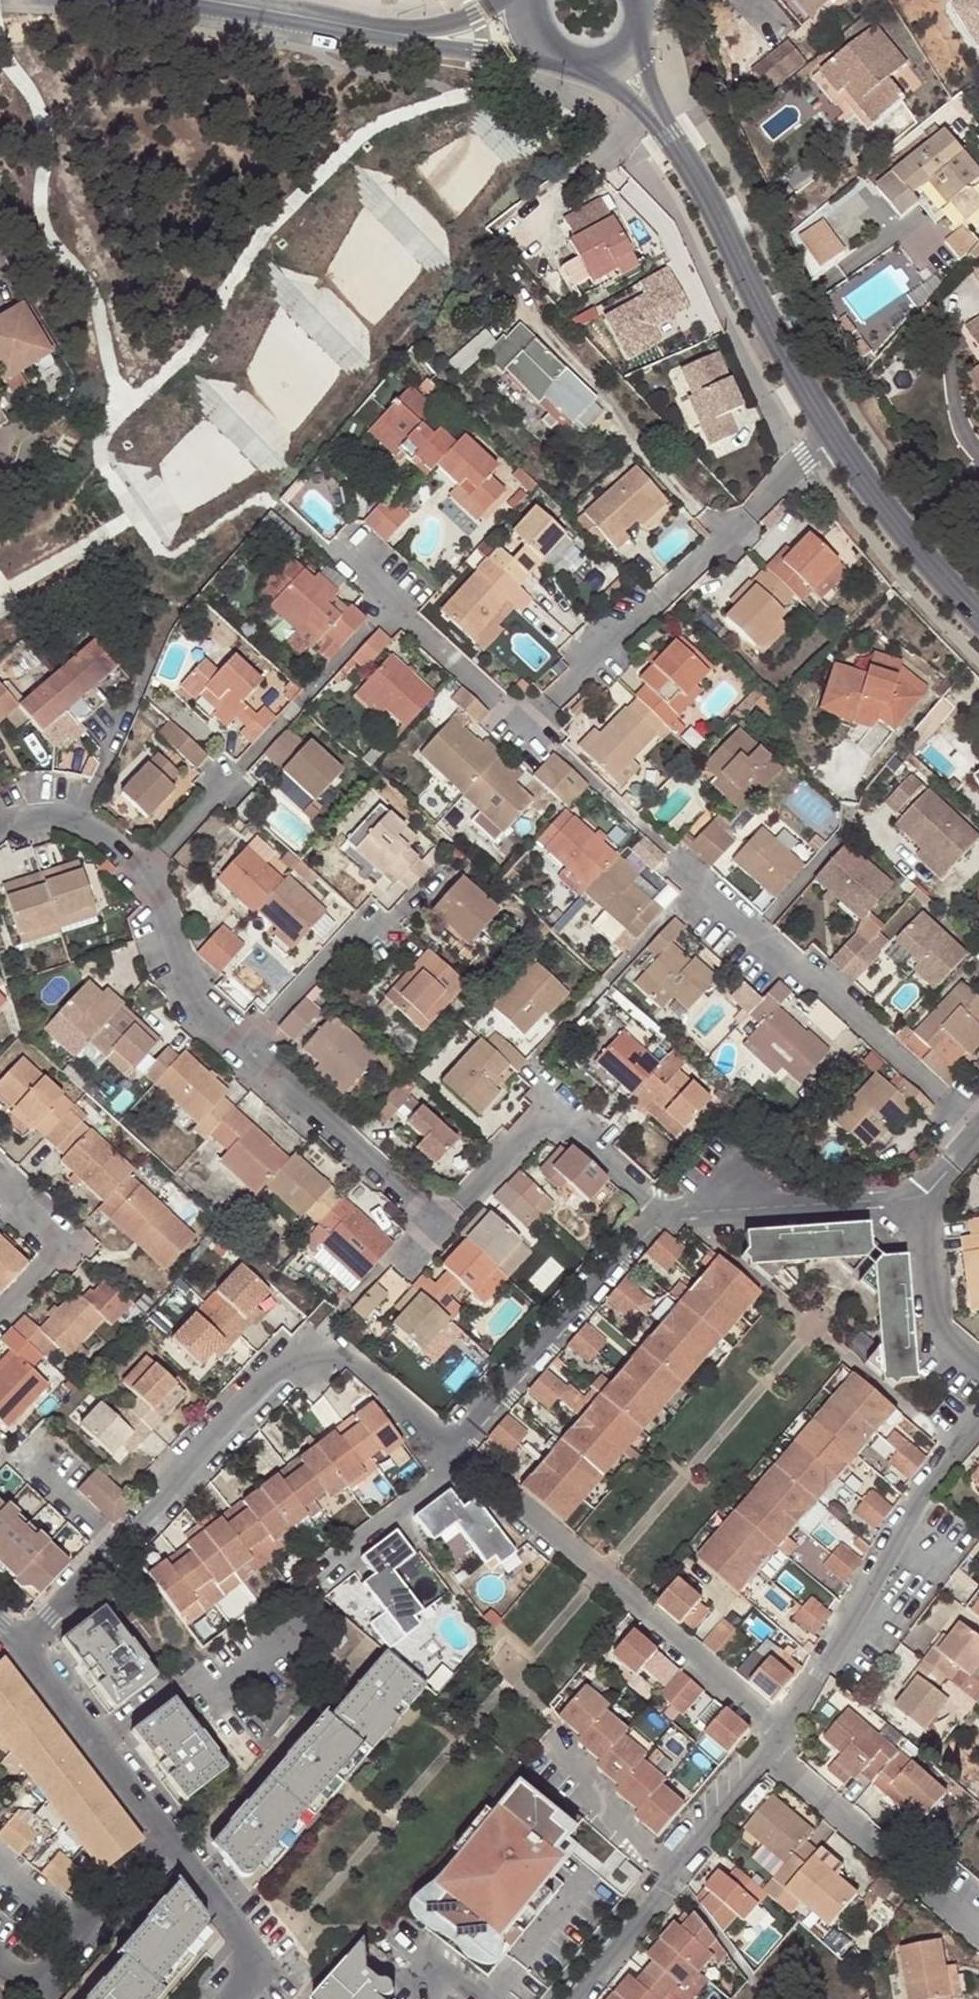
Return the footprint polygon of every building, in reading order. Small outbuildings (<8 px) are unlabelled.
[(803,22),(829,0),(784,0),(803,22)] [(875,25),(822,70),(848,102),(871,129),(906,97),(891,79),(908,63),(875,25)] [(767,98),(807,64),(787,41),(747,75),(767,98)] [(843,107),(848,102),(822,70),(813,78),(838,107),(840,104),(843,107)] [(949,203),(969,187),(978,178),(978,172),(944,130),(931,142),(893,174),(875,190),(901,220),(918,205),(913,198),(933,181),(938,188),(934,191),(946,205),(949,203)] [(885,165),(893,174),(931,142),(923,133),(885,165)] [(969,187),(949,203),(963,220),(968,221),(978,212),(978,198),(969,187)] [(615,271),(618,276),(618,278),(637,267),(599,199),(562,219),(573,239),(566,243),(576,259),(589,285),(615,271)] [(845,251),(823,219),(798,237),(820,269),(845,251)] [(962,228),(946,241),(960,258),(977,244),(962,228)] [(589,285),(576,259),(561,268),(577,298),(618,276),(615,271),(589,285)] [(970,270),(978,283),(978,269),(977,265),(970,270)] [(683,298),(666,267),(639,283),(646,296),(605,318),(627,360),(659,343),(651,328),(673,316),(668,307),(683,298)] [(934,278),(906,298),(917,314),(941,288),(934,278)] [(668,307),(673,316),(689,308),(683,298),(668,307)] [(932,302),(920,316),(931,329),(945,317),(932,302)] [(12,396),(28,386),(17,370),(47,351),(21,307),(0,319),(0,375),(12,396)] [(596,317),(592,309),(580,316),(584,324),(596,317)] [(571,320),(578,327),(584,324),(580,316),(571,320)] [(965,328),(978,348),(978,318),(965,328)] [(543,398),(571,424),(590,404),(595,399),(518,324),(502,340),(500,338),(494,343),(483,354),(481,357),(500,376),(503,372),(537,405),(543,398)] [(458,374),(481,352),(493,342),(483,329),(447,363),(458,374)] [(494,343),(493,342),(481,352),(483,354),(494,343)] [(411,369),(421,362),(413,350),(404,360),(411,369)] [(700,392),(714,421),(701,427),(710,447),(737,434),(728,415),(741,409),(716,354),(680,370),(692,396),(700,392)] [(969,374),(978,387),(978,367),(969,374)] [(409,388),(378,422),(403,445),(397,452),(414,468),(418,464),(429,474),(433,470),(434,469),(455,446),(437,430),(432,436),(421,426),(435,411),(409,388)] [(687,398),(701,427),(714,421),(700,392),(692,396),(687,398)] [(537,405),(546,413),(558,425),(564,431),(571,424),(543,398),(537,405)] [(600,412),(590,404),(571,424),(580,433),(600,412)] [(550,432),(558,425),(546,413),(539,421),(550,432)] [(397,452),(403,445),(378,422),(367,434),(392,457),(397,452)] [(463,438),(455,446),(434,469),(455,488),(458,491),(464,484),(474,492),(467,500),(484,515),(505,493),(489,479),(497,469),(463,438)] [(418,464),(414,468),(425,478),(429,474),(418,464)] [(625,535),(638,522),(665,498),(637,467),(585,514),(608,538),(620,550),(630,540),(625,535)] [(539,486),(520,468),(513,475),(532,493),(539,486)] [(476,524),(484,515),(467,500),(474,492),(464,484),(458,491),(455,488),(447,497),(476,524)] [(670,503),(665,498),(638,522),(644,528),(670,503)] [(374,534),(397,509),(386,499),(362,523),(374,534)] [(407,519),(397,509),(374,534),(385,543),(407,519)] [(544,563),(568,537),(538,510),(514,535),(526,547),(514,561),(501,550),(489,561),(515,584),(526,573),(531,577),(544,563)] [(601,544),(608,538),(585,514),(577,522),(601,544)] [(690,521),(705,538),(709,534),(694,517),(690,521)] [(802,600),(812,589),(838,560),(809,533),(793,550),(784,560),(777,555),(766,567),(794,592),(802,600)] [(577,545),(568,537),(544,563),(554,570),(577,545)] [(777,555),(784,560),(793,550),(787,545),(777,555)] [(320,644),(326,638),(339,651),(367,620),(355,609),(344,621),(327,606),(339,594),(318,576),(314,580),(289,557),(264,583),(279,599),(269,610),(287,627),(293,620),(320,644)] [(849,571),(838,560),(812,589),(822,599),(849,571)] [(489,561),(440,614),(471,644),(512,602),(510,600),(504,596),(515,584),(489,561)] [(753,581),(750,579),(740,590),(745,596),(735,605),(725,616),(756,645),(779,618),(784,613),(779,608),(794,592),(766,567),(753,581)] [(515,584),(520,589),(531,577),(526,573),(515,584)] [(504,596),(510,600),(520,589),(515,584),(504,596)] [(735,605),(745,596),(740,590),(730,600),(735,605)] [(519,608),(512,602),(471,644),(483,654),(500,635),(497,632),(519,608)] [(786,626),(779,618),(756,645),(763,651),(786,626)] [(314,651),(320,644),(293,620),(287,627),(314,651)] [(379,631),(352,660),(365,672),(392,643),(379,631)] [(681,635),(674,643),(707,675),(714,667),(681,635)] [(16,706),(4,692),(0,687),(0,723),(3,720),(15,734),(30,721),(41,735),(67,713),(78,727),(106,703),(96,689),(121,667),(96,638),(16,706)] [(684,698),(695,687),(707,675),(674,643),(638,679),(645,686),(635,695),(638,698),(663,723),(667,727),(677,716),(665,705),(679,693),(684,698)] [(360,686),(383,707),(405,727),(434,695),(389,655),(360,686)] [(196,704),(200,700),(205,694),(219,706),(222,703),(226,706),(217,715),(213,719),(225,730),(235,720),(246,708),(243,705),(262,684),(235,660),(220,676),(205,665),(180,690),(196,704)] [(867,674),(836,664),(818,709),(871,730),(877,721),(883,711),(870,705),(864,719),(845,711),(847,703),(829,696),(839,670),(866,678),(867,674)] [(870,705),(883,711),(877,721),(892,732),(922,699),(903,682),(869,670),(867,674),(866,678),(839,670),(829,696),(847,703),(845,711),(864,719),(870,705)] [(516,688),(524,694),(530,687),(522,681),(516,688)] [(281,697),(290,705),(301,693),(289,682),(282,690),(285,693),(281,697)] [(376,715),(383,707),(360,686),(352,694),(376,715)] [(679,693),(665,705),(677,716),(678,717),(701,694),(695,687),(684,698),(679,693)] [(764,693),(757,687),(731,714),(738,720),(764,693)] [(490,713),(463,688),(450,701),(460,710),(420,753),(463,794),(496,759),(471,739),(461,729),(471,719),(478,725),(490,713)] [(200,700),(217,715),(226,706),(222,703),(219,706),(205,694),(200,700)] [(582,695),(567,711),(576,719),(591,703),(582,695)] [(580,752),(609,780),(630,761),(653,737),(650,734),(663,723),(638,698),(625,710),(623,708),(599,733),(580,752)] [(256,718),(246,708),(235,720),(244,730),(256,718)] [(256,718),(244,730),(240,736),(251,747),(276,720),(264,710),(256,718)] [(207,759),(170,726),(160,738),(196,771),(207,759)] [(575,746),(580,752),(599,733),(593,727),(575,746)] [(737,728),(724,741),(729,745),(721,753),(717,749),(703,764),(714,775),(718,770),(752,801),(783,769),(737,728)] [(287,731),(263,757),(317,805),(344,775),(311,746),(308,749),(287,731)] [(933,743),(922,732),(904,752),(916,763),(933,743)] [(482,739),(476,734),(471,739),(496,759),(500,754),(482,739)] [(721,753),(729,745),(724,741),(717,749),(721,753)] [(496,759),(518,779),(523,773),(512,765),(500,754),(496,759)] [(543,767),(578,799),(589,787),(555,756),(543,767)] [(159,758),(122,798),(148,823),(176,792),(170,785),(178,775),(159,758)] [(515,784),(518,779),(496,759),(463,794),(462,796),(503,834),(533,801),(515,784)] [(635,767),(630,761),(609,780),(616,786),(635,767)] [(578,799),(543,767),(536,776),(569,807),(578,799)] [(752,801),(718,770),(714,775),(707,782),(741,813),(752,801)] [(880,801),(891,813),(916,786),(904,775),(880,801)] [(789,798),(817,824),(833,806),(805,780),(789,798)] [(974,838),(921,791),(891,825),(943,873),(974,838)] [(568,808),(539,839),(547,846),(577,816),(568,808)] [(318,817),(311,810),(304,817),(312,824),(318,817)] [(400,876),(394,882),(405,894),(428,870),(407,850),(415,840),(387,815),(354,850),(381,876),(384,873),(390,867),(400,876)] [(591,887),(620,855),(577,816),(547,846),(568,866),(591,887)] [(699,856),(721,833),(709,822),(686,845),(699,856)] [(781,880),(791,867),(796,862),(757,828),(728,860),(770,900),(781,890),(781,880)] [(730,842),(721,833),(699,856),(709,865),(730,842)] [(253,843),(244,853),(263,869),(271,859),(253,843)] [(842,843),(814,878),(858,917),(863,912),(888,884),(842,843)] [(254,913),(281,884),(263,869),(244,853),(215,884),(252,915),(254,913)] [(279,863),(290,874),(299,864),(287,853),(279,863)] [(586,892),(637,939),(664,910),(653,900),(630,882),(639,872),(620,855),(591,887),(586,892)] [(58,867),(61,877),(81,870),(78,861),(58,867)] [(299,864),(290,874),(310,890),(318,881),(299,864)] [(586,892),(591,887),(568,866),(561,873),(584,895),(586,892)] [(61,877),(58,867),(39,872),(53,918),(92,905),(81,870),(61,877)] [(384,873),(394,882),(400,876),(390,867),(384,873)] [(53,918),(39,872),(19,878),(22,888),(5,893),(18,934),(55,923),(53,918)] [(639,872),(630,882),(653,900),(660,892),(639,872)] [(896,879),(912,894),(917,888),(901,873),(896,879)] [(2,883),(5,893),(22,888),(19,878),(2,883)] [(461,880),(431,912),(443,924),(467,946),(497,913),(461,880)] [(254,913),(277,933),(296,949),(325,917),(284,881),(281,884),(254,913)] [(917,888),(912,894),(925,905),(930,899),(917,888)] [(559,932),(582,907),(577,903),(554,927),(559,932)] [(57,929),(95,916),(92,905),(53,918),(55,923),(57,929)] [(934,987),(968,953),(920,911),(895,939),(919,960),(913,967),(934,987)] [(427,916),(439,928),(443,924),(431,912),(427,916)] [(863,912),(858,917),(859,918),(855,931),(830,959),(841,969),(866,942),(879,929),(880,928),(863,912)] [(533,938),(544,926),(534,916),(522,928),(533,938)] [(674,918),(647,947),(652,951),(658,957),(646,971),(676,997),(688,1009),(717,978),(695,958),(691,962),(686,967),(667,948),(672,943),(685,929),(674,918)] [(55,923),(18,934),(22,944),(58,932),(57,929),(55,923)] [(539,944),(551,932),(550,931),(544,926),(533,938),(539,944)] [(879,929),(866,942),(876,951),(888,938),(879,929)] [(196,957),(206,966),(230,940),(220,931),(196,957)] [(289,957),(296,949),(277,933),(271,939),(289,957)] [(217,977),(242,950),(230,940),(206,966),(217,977)] [(877,952),(876,951),(866,942),(841,969),(852,979),(877,952)] [(667,948),(686,967),(691,962),(672,943),(667,948)] [(464,985),(427,951),(417,963),(421,967),(405,986),(400,982),(384,1000),(419,1033),(464,985)] [(646,971),(658,957),(652,951),(639,963),(646,971)] [(405,986),(421,967),(417,963),(400,982),(405,986)] [(566,993),(531,963),(488,1008),(521,1036),(541,1014),(545,1017),(566,993)] [(666,1007),(676,997),(646,971),(637,981),(666,1007)] [(120,1008),(103,992),(90,979),(59,1012),(89,1040),(117,1011),(120,1008)] [(762,998),(744,981),(730,996),(743,1008),(749,1013),(762,998)] [(804,1034),(796,1027),(800,1023),(778,1004),(790,992),(778,982),(762,998),(749,1013),(760,1022),(746,1038),(764,1054),(767,1051),(781,1065),(801,1081),(830,1048),(809,1029),(808,1030),(804,1034)] [(931,1050),(947,1033),(964,1049),(969,1054),(978,1044),(978,1000),(960,982),(913,1033),(931,1050)] [(109,986),(103,992),(120,1008),(123,1004),(124,1002),(109,986)] [(290,1043),(317,1013),(302,1000),(275,1030),(290,1043)] [(253,1009),(261,1016),(267,1009),(260,1003),(253,1009)] [(117,1011),(132,1024),(137,1019),(123,1004),(120,1008),(117,1011)] [(600,1005),(590,1015),(597,1023),(607,1012),(600,1005)] [(739,1024),(749,1013),(743,1008),(733,1018),(739,1024)] [(154,1062),(149,1058),(146,1055),(160,1041),(137,1019),(132,1024),(117,1011),(89,1040),(125,1076),(132,1069),(140,1076),(144,1072),(154,1082),(182,1052),(171,1043),(154,1062)] [(318,1067),(346,1092),(375,1061),(331,1019),(301,1053),(318,1067)] [(931,1050),(913,1033),(901,1022),(891,1032),(922,1060),(931,1050)] [(808,1030),(800,1023),(796,1027),(804,1034),(808,1030)] [(637,1029),(626,1042),(646,1059),(655,1048),(657,1045),(637,1029)] [(964,1049),(947,1033),(931,1050),(949,1066),(964,1049)] [(606,1077),(618,1088),(615,1091),(625,1101),(649,1076),(640,1067),(646,1059),(626,1042),(618,1035),(592,1063),(606,1077)] [(487,1049),(513,1073),(523,1061),(496,1038),(487,1049)] [(775,1071),(781,1065),(767,1051),(764,1054),(746,1038),(744,1041),(775,1071)] [(160,1041),(146,1055),(149,1058),(163,1044),(160,1041)] [(487,1049),(479,1042),(439,1085),(475,1116),(514,1074),(513,1073),(487,1049)] [(663,1060),(677,1072),(691,1057),(677,1044),(666,1057),(663,1060)] [(666,1057),(655,1048),(646,1059),(640,1067),(649,1076),(663,1060),(666,1057)] [(958,1074),(949,1066),(931,1050),(922,1060),(949,1085),(958,1074)] [(196,1123),(192,1128),(204,1139),(209,1134),(234,1108),(223,1098),(226,1093),(182,1052),(154,1082),(196,1123)] [(0,1081),(0,1097),(11,1107),(31,1126),(42,1137),(68,1109),(72,1105),(22,1058),(0,1081)] [(640,1114),(643,1111),(650,1103),(681,1131),(708,1101),(677,1072),(663,1060),(649,1076),(625,1101),(640,1114)] [(97,1104),(105,1095),(70,1061),(61,1071),(84,1092),(97,1104)] [(340,1099),(346,1092),(318,1067),(313,1074),(340,1099)] [(911,1109),(892,1091),(874,1076),(832,1123),(857,1147),(879,1122),(885,1128),(890,1132),(911,1109)] [(603,1080),(615,1091),(618,1088),(606,1077),(603,1080)] [(929,1101),(920,1093),(904,1079),(892,1091),(911,1109),(926,1121),(929,1101)] [(714,1095),(725,1106),(735,1095),(724,1086),(714,1095)] [(393,1116),(408,1101),(395,1088),(369,1116),(383,1128),(393,1116)] [(393,1116),(404,1126),(419,1110),(408,1101),(393,1116)] [(681,1131),(650,1103),(643,1111),(674,1139),(681,1131)] [(31,1126),(11,1107),(7,1112),(27,1130),(31,1126)] [(267,1149),(272,1144),(234,1108),(209,1134),(227,1152),(218,1161),(255,1197),(262,1189),(283,1166),(267,1149)] [(55,1149),(81,1121),(68,1109),(42,1137),(55,1149)] [(455,1144),(419,1110),(404,1126),(403,1127),(421,1144),(413,1153),(432,1170),(455,1144)] [(89,1129),(81,1121),(55,1149),(64,1156),(89,1129)] [(885,1128),(879,1122),(857,1147),(863,1151),(885,1128)] [(89,1129),(64,1156),(60,1161),(102,1201),(127,1175),(132,1170),(89,1129)] [(283,1166),(289,1160),(272,1144),(267,1149),(283,1166)] [(553,1171),(566,1155),(559,1148),(556,1151),(539,1172),(558,1190),(566,1182),(553,1171)] [(608,1184),(571,1150),(566,1155),(553,1171),(566,1182),(590,1203),(608,1184)] [(316,1226),(340,1201),(292,1156),(289,1160),(283,1166),(262,1189),(299,1222),(305,1216),(316,1226)] [(518,1172),(506,1185),(533,1211),(541,1218),(554,1203),(518,1172)] [(102,1201),(96,1207),(163,1271),(195,1238),(127,1175),(102,1201)] [(506,1185),(493,1199),(521,1224),(533,1211),(506,1185)] [(314,1255),(320,1249),(324,1244),(361,1278),(391,1246),(340,1201),(316,1226),(301,1243),(314,1255)] [(483,1210),(457,1238),(464,1244),(491,1217),(483,1210)] [(541,1218),(533,1211),(521,1224),(529,1230),(541,1218)] [(464,1244),(494,1272),(521,1244),(491,1217),(464,1244)] [(966,1221),(967,1237),(978,1235),(978,1219),(966,1221)] [(849,1279),(871,1254),(868,1228),(812,1232),(813,1242),(815,1266),(835,1265),(849,1279)] [(662,1233),(653,1244),(675,1264),(685,1252),(673,1242),(662,1233)] [(783,1268),(802,1267),(800,1244),(807,1243),(806,1233),(744,1238),(745,1256),(743,1260),(770,1283),(783,1268)] [(978,1310),(978,1235),(967,1237),(963,1238),(971,1311),(978,1310)] [(26,1262),(0,1238),(0,1290),(26,1262)] [(807,1243),(809,1266),(815,1266),(813,1242),(807,1243)] [(807,1243),(800,1244),(802,1267),(809,1266),(807,1243)] [(357,1282),(361,1279),(361,1278),(324,1244),(320,1249),(357,1282)] [(464,1244),(442,1268),(470,1295),(494,1272),(464,1244)] [(531,1252),(521,1244),(494,1272),(504,1281),(531,1252)] [(644,1254),(667,1274),(675,1264),(653,1244),(644,1254)] [(221,1259),(225,1254),(215,1245),(210,1251),(221,1259)] [(711,1253),(698,1268),(704,1273),(709,1276),(721,1262),(711,1253)] [(871,1254),(849,1279),(859,1286),(879,1262),(871,1254)] [(696,1282),(733,1313),(753,1290),(721,1262),(709,1276),(704,1273),(696,1282)] [(877,1319),(910,1317),(906,1263),(904,1262),(879,1262),(859,1286),(876,1300),(877,1319)] [(214,1314),(239,1339),(250,1327),(244,1321),(256,1309),(269,1294),(240,1267),(215,1295),(223,1303),(214,1314)] [(504,1281),(494,1272),(470,1295),(480,1305),(505,1282),(504,1281)] [(421,1297),(440,1314),(452,1302),(422,1277),(411,1289),(421,1297)] [(38,1330),(22,1315),(12,1326),(38,1352),(49,1341),(66,1357),(79,1344),(102,1319),(110,1325),(131,1302),(106,1278),(85,1300),(75,1291),(38,1330)] [(624,1278),(614,1289),(636,1308),(645,1297),(624,1278)] [(171,1287),(183,1297),(189,1291),(178,1280),(171,1287)] [(689,1290),(679,1281),(667,1295),(677,1304),(687,1292),(689,1290)] [(682,1307),(714,1335),(733,1313),(696,1282),(689,1290),(687,1292),(692,1297),(682,1307)] [(364,1321),(386,1298),(374,1285),(351,1309),(364,1321)] [(393,1309),(402,1318),(421,1297),(411,1289),(393,1309)] [(605,1300),(626,1319),(636,1308),(614,1289),(605,1300)] [(760,1296),(753,1290),(733,1313),(740,1319),(760,1296)] [(677,1304),(682,1307),(692,1297),(687,1292),(677,1304)] [(421,1297),(402,1318),(395,1326),(403,1337),(419,1351),(448,1323),(440,1314),(421,1297)] [(452,1302),(440,1314),(448,1323),(460,1310),(452,1302)] [(672,1319),(682,1307),(677,1304),(667,1316),(672,1319)] [(658,1326),(694,1357),(714,1335),(682,1307),(672,1319),(667,1316),(658,1326)] [(758,1320),(766,1312),(761,1308),(754,1317),(758,1320)] [(256,1309),(244,1321),(250,1327),(261,1314),(256,1309)] [(714,1335),(721,1341),(740,1319),(733,1313),(714,1335)] [(221,1345),(228,1351),(239,1339),(214,1314),(204,1325),(195,1316),(171,1342),(200,1368),(211,1356),(221,1345)] [(872,1319),(872,1325),(901,1323),(910,1322),(910,1317),(877,1319),(872,1319)] [(879,1354),(868,1366),(894,1388),(896,1386),(913,1383),(910,1322),(901,1323),(902,1330),(878,1332),(879,1354)] [(902,1330),(901,1323),(872,1325),(872,1332),(878,1332),(902,1330)] [(585,1324),(576,1335),(597,1353),(606,1343),(585,1324)] [(0,1338),(0,1345),(8,1352),(12,1356),(0,1369),(0,1426),(5,1430),(45,1387),(28,1370),(41,1355),(38,1352),(12,1326),(0,1338)] [(642,1353),(674,1380),(694,1357),(658,1326),(648,1337),(653,1341),(642,1353)] [(566,1347),(587,1365),(597,1353),(576,1335),(566,1347)] [(721,1341),(714,1335),(694,1357),(702,1364),(721,1341)] [(638,1349),(642,1353),(653,1341),(648,1337),(638,1349)] [(79,1344),(66,1357),(75,1365),(88,1352),(79,1344)] [(218,1362),(228,1351),(221,1345),(211,1356),(218,1362)] [(632,1365),(642,1353),(638,1349),(627,1362),(632,1365)] [(12,1356),(8,1352),(0,1361),(0,1369),(12,1356)] [(618,1372),(654,1403),(674,1380),(642,1353),(632,1365),(627,1362),(618,1372)] [(674,1380),(682,1387),(702,1364),(694,1357),(674,1380)] [(154,1368),(146,1360),(140,1366),(148,1375),(154,1368)] [(148,1375),(140,1366),(122,1384),(137,1398),(126,1410),(150,1433),(161,1421),(153,1412),(175,1388),(154,1368),(148,1375)] [(545,1371),(536,1381),(558,1399),(566,1389),(545,1371)] [(635,1427),(654,1403),(618,1372),(609,1382),(608,1384),(612,1388),(603,1399),(635,1427)] [(608,1384),(609,1382),(601,1375),(590,1388),(592,1390),(598,1395),(603,1399),(612,1388),(608,1384)] [(835,1398),(843,1405),(863,1382),(855,1376),(835,1398)] [(682,1387),(674,1380),(654,1403),(661,1409),(682,1387)] [(526,1393),(548,1411),(558,1399),(536,1381),(526,1393)] [(889,1423),(884,1419),(894,1409),(863,1382),(843,1405),(878,1436),(889,1423)] [(558,1399),(578,1417),(587,1408),(592,1412),(603,1399),(598,1395),(592,1390),(584,1400),(568,1387),(566,1389),(558,1399)] [(175,1388),(153,1412),(161,1421),(184,1396),(175,1388)] [(815,1422),(823,1428),(843,1405),(835,1398),(815,1422)] [(578,1417),(615,1449),(635,1427),(603,1399),(592,1412),(587,1408),(578,1417)] [(77,1425),(110,1456),(120,1447),(131,1434),(140,1443),(150,1433),(126,1410),(117,1402),(107,1412),(98,1404),(77,1425)] [(635,1427),(641,1432),(661,1409),(654,1403),(635,1427)] [(866,1450),(878,1436),(843,1405),(823,1428),(853,1454),(861,1446),(866,1450)] [(403,1447),(372,1406),(355,1419),(360,1426),(349,1434),(370,1462),(380,1455),(384,1461),(403,1447)] [(884,1419),(889,1423),(898,1412),(894,1409),(884,1419)] [(506,1416),(486,1440),(507,1457),(527,1435),(506,1416)] [(595,1472),(615,1449),(578,1417),(569,1429),(573,1433),(564,1444),(595,1472)] [(823,1428),(815,1422),(796,1444),(803,1450),(823,1428)] [(641,1432),(635,1427),(615,1449),(622,1455),(641,1432)] [(844,1465),(853,1454),(823,1428),(803,1450),(839,1481),(849,1469),(844,1465)] [(573,1433),(569,1429),(559,1440),(564,1444),(573,1433)] [(140,1443),(131,1434),(120,1447),(129,1455),(140,1443)] [(349,1434),(337,1441),(331,1434),(314,1447),(346,1490),(363,1476),(359,1471),(370,1462),(349,1434)] [(564,1444),(559,1440),(546,1455),(551,1459),(564,1444)] [(906,1443),(898,1452),(918,1470),(927,1459),(906,1443)] [(564,1444),(551,1459),(546,1455),(538,1463),(574,1496),(595,1472),(564,1444)] [(776,1467),(783,1473),(803,1450),(796,1444),(776,1467)] [(858,1459),(866,1450),(861,1446),(853,1454),(858,1459)] [(346,1490),(314,1447),(296,1462),(302,1470),(292,1477),(313,1504),(323,1497),(328,1503),(346,1490)] [(622,1455),(615,1449),(595,1472),(602,1478),(622,1455)] [(827,1494),(839,1481),(803,1450),(783,1473),(814,1500),(822,1490),(827,1494)] [(918,1470),(898,1452),(889,1463),(910,1480),(918,1470)] [(853,1454),(844,1465),(849,1469),(858,1459),(853,1454)] [(302,1470),(296,1462),(287,1469),(292,1477),(302,1470)] [(523,1491),(555,1518),(574,1496),(538,1463),(528,1475),(533,1478),(523,1491)] [(783,1473),(776,1467),(756,1490),(764,1496),(783,1473)] [(97,1468),(95,1470),(77,1491),(99,1513),(105,1507),(117,1516),(130,1502),(97,1468)] [(292,1477),(287,1469),(272,1480),(278,1487),(292,1477)] [(602,1478),(595,1472),(574,1496),(581,1502),(602,1478)] [(809,1514),(805,1510),(814,1500),(783,1473),(764,1496),(799,1527),(806,1518),(809,1514)] [(523,1491),(533,1478),(528,1475),(519,1486),(523,1491)] [(292,1477),(278,1487),(272,1480),(258,1490),(290,1532),(303,1522),(298,1515),(313,1504),(292,1477)] [(258,1490),(240,1504),(246,1511),(235,1519),(257,1547),(267,1539),(272,1545),(290,1532),(258,1490)] [(736,1512),(744,1518),(764,1496),(756,1490),(736,1512)] [(818,1504),(827,1494),(822,1490),(814,1500),(818,1504)] [(872,1492),(864,1502),(885,1520),(893,1509),(872,1492)] [(432,1544),(454,1528),(465,1540),(477,1532),(461,1511),(449,1493),(415,1519),(432,1544)] [(555,1518),(562,1524),(581,1502),(574,1496),(555,1518)] [(788,1538),(799,1527),(764,1496),(744,1518),(775,1546),(782,1537),(786,1541),(788,1538)] [(814,1500),(805,1510),(809,1514),(818,1504),(814,1500)] [(1,1574),(12,1582),(9,1586),(19,1594),(24,1589),(36,1599),(66,1566),(56,1557),(61,1552),(10,1505),(7,1508),(0,1501),(0,1576),(1,1574)] [(461,1511),(477,1532),(465,1540),(484,1567),(494,1560),(500,1567),(516,1556),(474,1501),(461,1511)] [(885,1520),(864,1502),(855,1513),(876,1531),(885,1520)] [(235,1519),(246,1511),(240,1504),(230,1512),(235,1519)] [(825,1510),(818,1504),(809,1514),(806,1518),(813,1524),(825,1510)] [(110,1524),(117,1516),(105,1507),(99,1513),(110,1524)] [(230,1512),(219,1520),(225,1527),(235,1519),(230,1512)] [(744,1518),(736,1512),(716,1535),(724,1542),(744,1518)] [(202,1532),(219,1520),(213,1513),(197,1525),(202,1532)] [(766,1555),(775,1546),(744,1518),(724,1542),(759,1572),(770,1559),(766,1555)] [(219,1520),(202,1532),(201,1533),(233,1575),(250,1562),(250,1561),(246,1556),(245,1555),(257,1547),(235,1519),(225,1527),(219,1520)] [(257,1547),(269,1563),(297,1542),(290,1532),(272,1545),(267,1539),(257,1547)] [(209,1582),(214,1589),(233,1575),(201,1533),(184,1546),(189,1553),(178,1561),(200,1589),(209,1582)] [(388,1597),(399,1590),(390,1575),(413,1558),(394,1534),(361,1558),(365,1567),(372,1576),(388,1597)] [(696,1557),(704,1564),(724,1542),(716,1535),(696,1557)] [(779,1549),(786,1541),(782,1537),(775,1546),(779,1549)] [(870,1548),(856,1537),(851,1544),(865,1557),(870,1548)] [(787,1557),(796,1546),(788,1538),(786,1541),(779,1549),(787,1557)] [(743,1581),(748,1585),(759,1572),(724,1542),(704,1564),(735,1591),(743,1581)] [(841,1544),(832,1555),(853,1573),(862,1561),(841,1544)] [(178,1561),(189,1553),(184,1546),(173,1554),(178,1561)] [(775,1546),(766,1555),(770,1559),(779,1549),(775,1546)] [(233,1575),(240,1584),(269,1563),(257,1547),(245,1555),(246,1556),(250,1561),(250,1562),(233,1575)] [(173,1554),(162,1562),(168,1569),(178,1561),(173,1554)] [(853,1573),(832,1555),(823,1565),(844,1584),(853,1573)] [(178,1561),(168,1569),(162,1562),(144,1575),(176,1617),(194,1604),(189,1598),(200,1589),(178,1561)] [(233,1575),(214,1589),(221,1598),(240,1584),(233,1575)] [(388,1597),(372,1576),(360,1585),(401,1641),(418,1629),(412,1620),(421,1614),(408,1597),(401,1588),(399,1590),(388,1597)] [(682,1621),(697,1602),(699,1599),(677,1580),(657,1605),(679,1624),(682,1621)] [(735,1591),(739,1595),(748,1585),(743,1581),(735,1591)] [(200,1589),(204,1595),(214,1589),(209,1582),(200,1589)] [(36,1599),(24,1589),(19,1594),(31,1604),(36,1599)] [(189,1598),(194,1604),(204,1595),(200,1589),(189,1598)] [(978,1619),(978,1593),(966,1609),(978,1619)] [(811,1599),(802,1609),(823,1627),(831,1616),(811,1599)] [(707,1610),(697,1602),(682,1621),(691,1629),(707,1610)] [(185,1628),(202,1615),(194,1604),(176,1617),(185,1628)] [(823,1627),(802,1609),(794,1619),(815,1637),(823,1627)] [(93,1687),(111,1710),(153,1678),(100,1610),(59,1642),(78,1666),(87,1660),(94,1670),(101,1681),(93,1687)] [(491,1632),(499,1623),(487,1613),(482,1619),(491,1632)] [(714,1654),(734,1630),(722,1619),(701,1643),(714,1654)] [(922,1661),(949,1681),(958,1669),(969,1677),(978,1665),(978,1638),(960,1624),(949,1638),(938,1652),(933,1648),(922,1661)] [(745,1639),(734,1630),(714,1654),(725,1664),(745,1639)] [(657,1652),(635,1632),(614,1658),(636,1677),(657,1652)] [(943,1634),(933,1648),(938,1652),(949,1638),(943,1634)] [(776,1648),(768,1658),(793,1679),(800,1669),(776,1648)] [(251,1874),(267,1854),(277,1844),(287,1832),(325,1788),(334,1778),(342,1768),(360,1747),(367,1752),(388,1728),(381,1722),(390,1712),(398,1701),(406,1706),(424,1685),(383,1651),(366,1674),(367,1675),(358,1686),(356,1684),(328,1717),(323,1713),(238,1813),(240,1814),(232,1824),(229,1822),(212,1842),(217,1850),(238,1876),(240,1877),(244,1877),(248,1876),(251,1874)] [(793,1679),(768,1658),(747,1683),(772,1705),(776,1698),(783,1691),(793,1679)] [(78,1666),(85,1676),(94,1670),(87,1660),(78,1666)] [(918,1679),(907,1693),(894,1710),(924,1732),(947,1702),(964,1714),(974,1701),(949,1681),(922,1661),(912,1675),(918,1679)] [(969,1677),(978,1685),(978,1665),(969,1677)] [(93,1687),(101,1681),(94,1670),(85,1676),(93,1687)] [(679,1671),(659,1697),(669,1706),(690,1681),(679,1671)] [(907,1693),(918,1679),(912,1675),(901,1689),(907,1693)] [(14,1748),(9,1754),(32,1772),(28,1777),(50,1796),(45,1802),(69,1820),(65,1826),(86,1843),(82,1849),(106,1867),(131,1836),(110,1819),(114,1813),(92,1794),(96,1789),(73,1770),(76,1764),(56,1747),(59,1742),(37,1723),(40,1717),(19,1699),(22,1695),(0,1676),(0,1737),(14,1748)] [(702,1692),(690,1681),(669,1706),(681,1716),(702,1692)] [(584,1687),(565,1709),(573,1716),(566,1724),(582,1739),(585,1735),(604,1713),(609,1707),(584,1687)] [(224,1768),(172,1701),(129,1734),(148,1758),(156,1751),(164,1761),(171,1772),(163,1778),(182,1802),(224,1768)] [(398,1701),(390,1712),(396,1717),(406,1706),(398,1701)] [(566,1724),(573,1716),(565,1709),(558,1717),(566,1724)] [(727,1755),(747,1731),(724,1711),(718,1718),(704,1736),(727,1755)] [(396,1717),(390,1712),(381,1722),(388,1728),(396,1717)] [(896,1754),(891,1750),(875,1737),(844,1712),(821,1741),(840,1756),(833,1766),(853,1781),(858,1775),(871,1785),(896,1754)] [(584,1750),(600,1764),(604,1760),(623,1738),(627,1733),(604,1713),(585,1735),(592,1741),(584,1750)] [(901,1738),(885,1724),(875,1737),(891,1750),(901,1738)] [(584,1750),(592,1741),(585,1735),(582,1739),(578,1744),(584,1750)] [(641,1763),(646,1757),(623,1738),(604,1760),(610,1766),(603,1775),(619,1788),(621,1785),(641,1763)] [(155,1768),(164,1761),(156,1751),(148,1758),(155,1768)] [(655,1751),(643,1765),(660,1779),(671,1764),(655,1751)] [(0,1765),(0,1769),(20,1786),(28,1777),(32,1772),(9,1754),(0,1765)] [(890,1787),(910,1804),(924,1818),(944,1796),(896,1754),(871,1785),(883,1796),(890,1787)] [(603,1775),(610,1766),(604,1760),(600,1764),(597,1769),(603,1775)] [(171,1772),(164,1761),(155,1768),(163,1778),(171,1772)] [(660,1779),(643,1765),(641,1763),(621,1785),(627,1790),(620,1799),(637,1813),(640,1809),(659,1788),(664,1782),(660,1779)] [(342,1768),(334,1778),(340,1783),(349,1773),(342,1768)] [(519,1772),(403,1915),(486,1980),(556,1894),(536,1878),(567,1840),(581,1823),(519,1772)] [(340,1783),(334,1778),(325,1788),(331,1793),(340,1783)] [(620,1799),(627,1790),(621,1785),(619,1788),(615,1794),(620,1799)] [(902,1813),(910,1804),(890,1787),(883,1796),(902,1813)] [(656,1838),(684,1807),(659,1788),(640,1809),(648,1817),(641,1825),(656,1838)] [(786,1822),(791,1815),(770,1797),(743,1831),(784,1866),(767,1887),(779,1898),(812,1860),(817,1854),(803,1844),(807,1838),(786,1822)] [(641,1825),(648,1817),(640,1809),(637,1813),(633,1818),(641,1825)] [(812,1833),(791,1815),(786,1822),(807,1838),(812,1833)] [(23,1828),(11,1817),(0,1831),(0,1843),(6,1848),(23,1828)] [(34,1838),(23,1828),(6,1848),(18,1858),(34,1838)] [(718,1831),(712,1837),(722,1845),(727,1839),(718,1831)] [(287,1832),(277,1844),(284,1849),(293,1838),(287,1832)] [(709,1840),(718,1849),(722,1845),(712,1837),(709,1840)] [(576,1848),(567,1840),(536,1878),(556,1894),(561,1887),(551,1879),(576,1848)] [(284,1849),(277,1844),(267,1854),(275,1860),(284,1849)] [(812,1860),(834,1879),(842,1870),(820,1850),(817,1854),(812,1860)] [(51,1887),(68,1866),(56,1856),(39,1877),(51,1887)] [(856,1897),(834,1879),(812,1860),(779,1898),(792,1910),(799,1902),(829,1928),(856,1897)] [(642,1878),(627,1864),(620,1873),(635,1886),(642,1878)] [(79,1874),(68,1866),(51,1887),(61,1896),(79,1874)] [(704,1905),(702,1907),(723,1934),(738,1917),(743,1922),(766,1896),(762,1893),(733,1868),(725,1878),(720,1873),(706,1889),(713,1895),(704,1905)] [(165,1991),(157,1984),(176,1962),(185,1951),(194,1941),(209,1922),(188,1893),(179,1882),(156,1909),(158,1911),(149,1921),(146,1919),(119,1952),(124,1955),(97,1988),(99,1989),(90,1998),(157,1998),(165,1991)] [(774,1904),(779,1898),(767,1887),(762,1893),(766,1896),(774,1904)] [(697,1899),(704,1905),(713,1895),(706,1889),(697,1899)] [(774,1904),(788,1915),(792,1910),(779,1898),(774,1904)] [(673,1926),(682,1932),(691,1921),(683,1914),(673,1926)] [(682,1932),(673,1926),(660,1942),(699,1976),(715,1957),(722,1963),(727,1957),(695,1916),(691,1921),(682,1932)] [(391,1997),(392,1994),(391,1991),(390,1988),(388,1986),(386,1985),(383,1984),(381,1984),(379,1984),(368,1974),(366,1939),(314,1998),(390,1998),(391,1997)] [(202,1947),(194,1941),(185,1951),(193,1957),(202,1947)] [(679,1987),(685,1992),(699,1976),(660,1942),(647,1960),(653,1965),(645,1974),(672,1997),(679,1987)] [(942,1969),(937,1944),(894,1952),(903,1998),(948,1998),(942,1969)] [(184,1968),(193,1957),(185,1951),(176,1962),(184,1968)] [(942,1969),(948,1998),(952,1998),(958,1998),(952,1967),(942,1969)] [(628,1979),(614,1995),(619,1998),(670,1998),(672,1997),(645,1974),(638,1985),(628,1979)] [(674,1998),(694,1998),(708,1983),(699,1976),(685,1992),(679,1987),(672,1997),(674,1998)]
